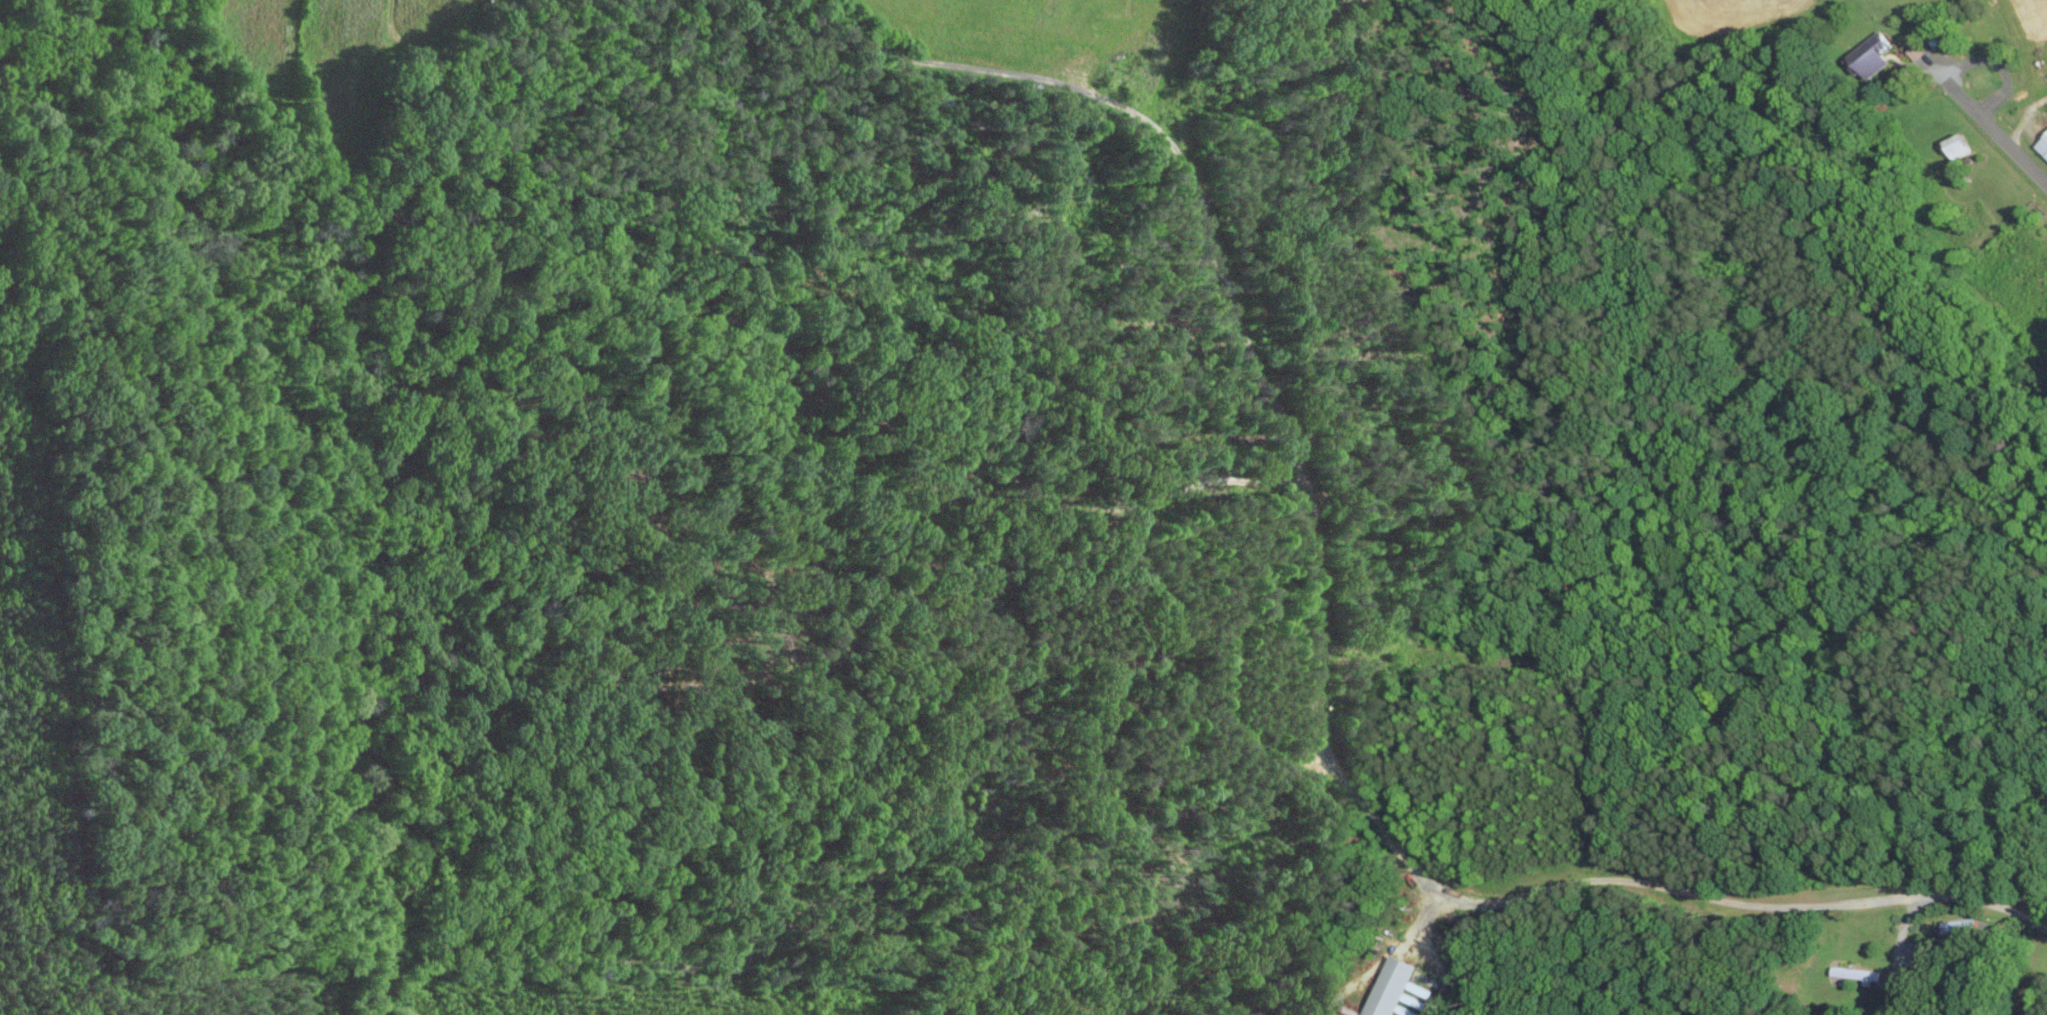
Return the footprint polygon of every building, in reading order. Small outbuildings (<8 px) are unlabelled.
[(1846,55),(1866,81),(1890,62),(1883,53),(1893,46),(1880,30),(1846,55)] [(1953,160),(1971,152),(1962,133),(1944,141),(1953,160)] [(2034,145),(2046,158),(2046,133),(2034,145)] [(1940,920),(1941,933),(1977,930),(1975,917),(1940,920)] [(1386,952),(1362,1014),(1394,1014),(1414,964),(1386,952)] [(1878,968),(1832,967),(1832,976),(1864,977),(1864,985),(1878,985),(1878,968)]
